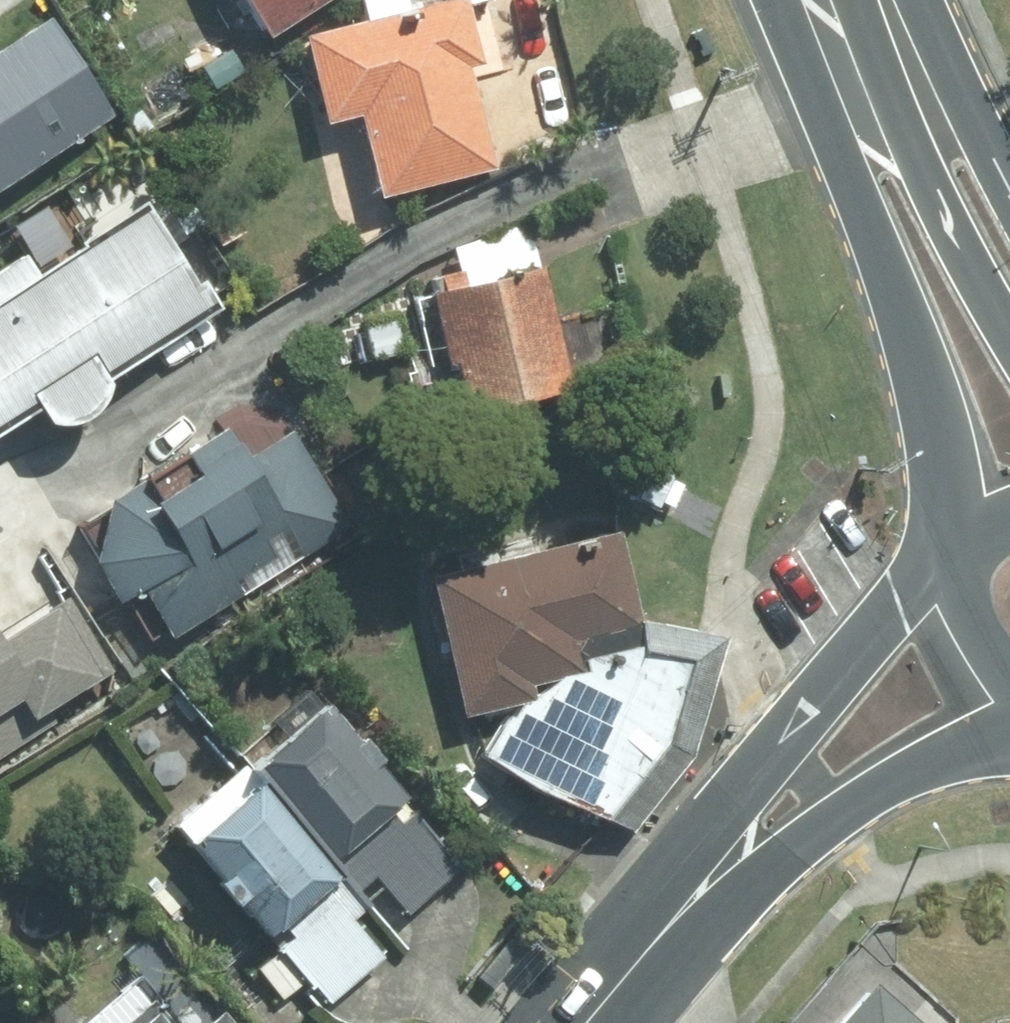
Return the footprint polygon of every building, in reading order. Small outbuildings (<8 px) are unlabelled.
[(246,41),(313,0),(221,0),(246,41)] [(285,37),(307,133),(341,125),(362,205),(485,174),(458,74),(473,70),(451,0),(443,0),(285,37)] [(47,28),(0,58),(0,193),(109,124),(47,28)] [(0,293),(0,427),(11,421),(26,447),(90,410),(74,382),(198,311),(141,212),(0,293)] [(553,396),(524,227),(438,245),(447,274),(408,281),(444,426),(553,396)] [(335,532),(277,437),(237,461),(216,427),(88,505),(69,565),(94,611),(120,598),(160,639),(335,532)] [(661,509),(676,476),(655,467),(640,499),(661,509)] [(607,533),(414,578),(444,725),(505,711),(467,764),(618,835),(681,760),(717,642),(631,626),(607,533)] [(441,872),(301,718),(238,775),(342,889),(361,876),(395,914),(441,872)] [(350,918),(219,786),(158,846),(317,1007),(372,963),(338,929),(350,918)] [(853,992),(824,1022),(887,1022),(853,992)] [(142,1006),(122,1022),(156,1022),(142,1006)]
